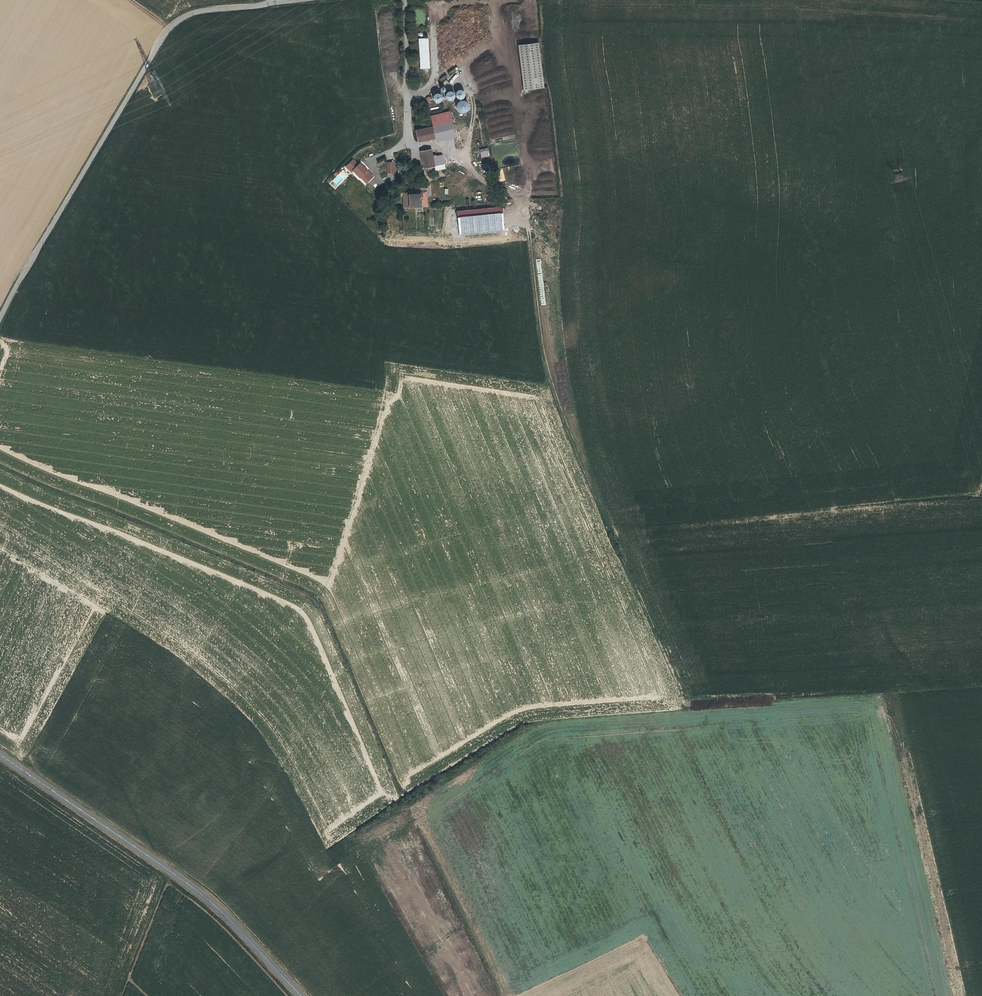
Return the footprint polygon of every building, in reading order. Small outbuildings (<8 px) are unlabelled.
[(430,40),(421,40),(422,70),(431,70),(430,40)] [(540,47),(520,48),(524,93),(544,92),(540,47)] [(458,91),(457,91),(456,92),(455,94),(455,95),(456,97),(457,99),(459,99),(460,100),(462,99),(463,98),(464,97),(464,95),(464,93),(463,92),(462,91),(460,90),(458,91)] [(450,91),(449,92),(448,92),(447,92),(446,94),(445,95),(445,97),(446,99),(447,100),(449,101),(450,101),(452,100),(453,99),(454,98),(454,97),(454,96),(454,95),(454,94),(453,93),(452,92),(450,91)] [(437,102),(438,102),(439,101),(440,100),(441,99),(442,97),(441,96),(440,94),(438,93),(437,93),(435,93),(434,94),(433,95),(432,96),(432,98),(433,99),(434,101),(435,101),(437,102)] [(461,102),(460,103),(459,104),(458,105),(457,106),(457,107),(457,109),(457,110),(457,111),(459,113),(461,114),(463,114),(465,114),(467,113),(469,112),(469,110),(469,109),(470,108),(469,106),(468,104),(467,103),(466,103),(464,102),(463,102),(461,102)] [(435,126),(451,123),(448,112),(429,115),(432,127),(435,126)] [(451,123),(435,126),(437,138),(453,135),(451,123)] [(437,138),(435,126),(432,127),(417,130),(419,141),(437,138)] [(455,141),(466,139),(465,132),(453,135),(455,141)] [(434,167),(433,159),(432,150),(420,152),(423,169),(426,168),(426,171),(435,170),(434,167)] [(487,150),(480,152),(482,160),(489,158),(487,150)] [(440,158),(433,159),(434,167),(441,166),(440,158)] [(358,165),(353,159),(348,164),(353,170),(352,170),(353,170),(359,178),(360,177),(366,183),(373,176),(367,170),(366,171),(359,163),(358,165)] [(377,167),(386,163),(383,159),(375,163),(377,167)] [(395,161),(387,162),(387,173),(395,173),(395,161)] [(339,172),(329,184),(335,189),(345,178),(339,172)] [(403,209),(427,207),(427,197),(430,196),(429,189),(428,189),(420,190),(420,195),(409,196),(409,192),(398,193),(398,199),(402,198),(403,209)]
